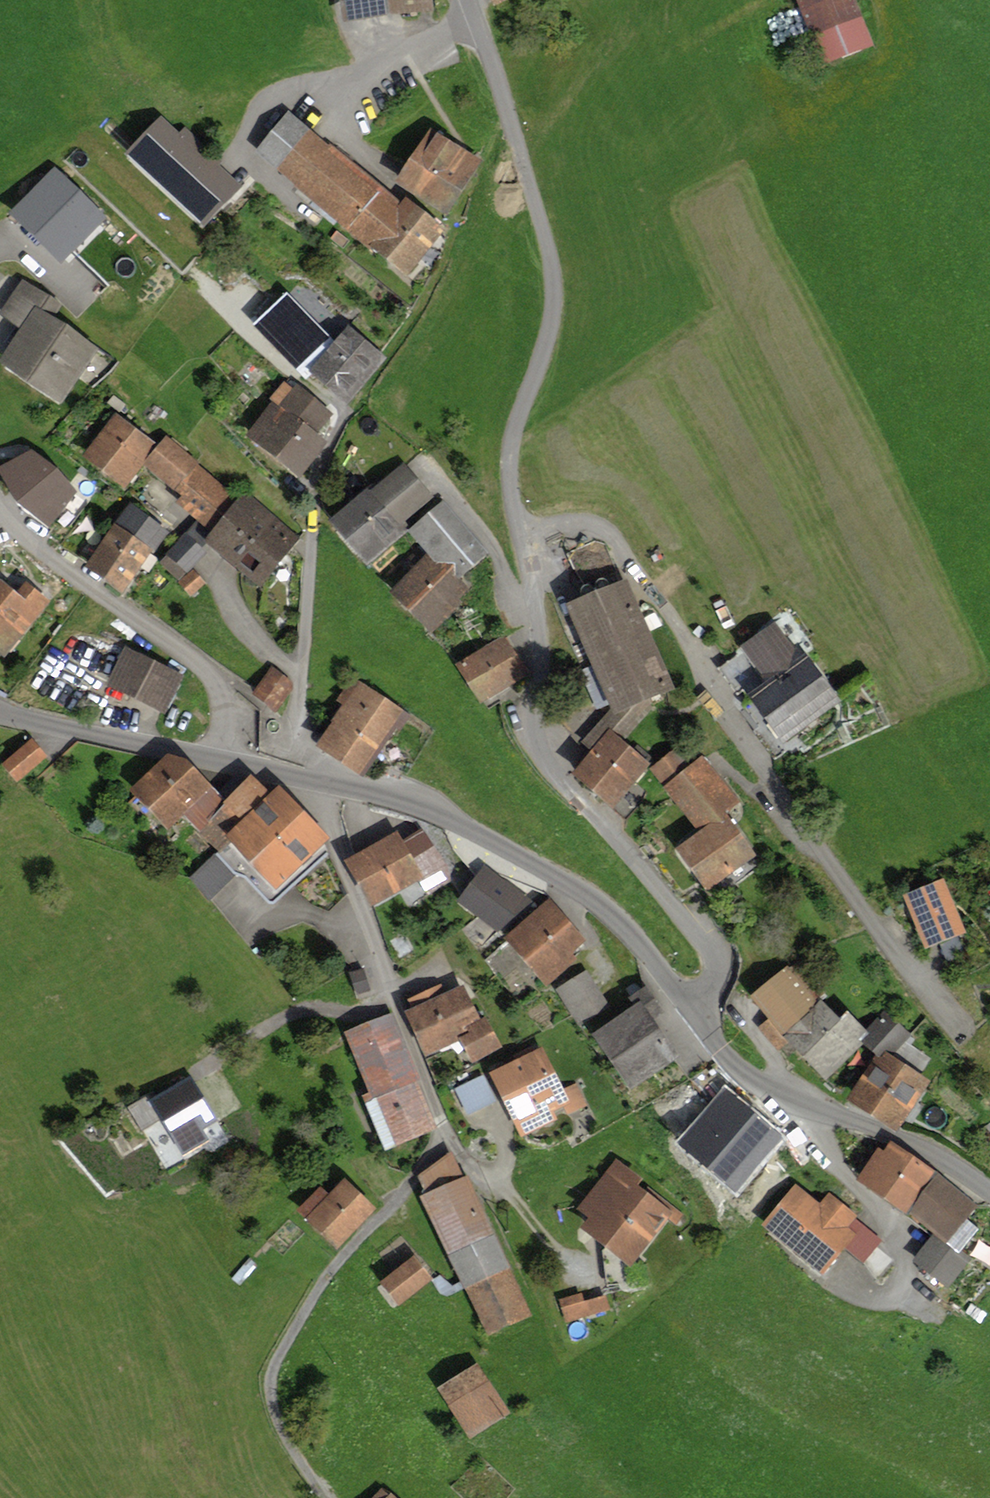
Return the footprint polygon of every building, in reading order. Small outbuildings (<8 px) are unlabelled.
[(420,0),(335,0),(337,14),(420,0)] [(817,67),(870,45),(852,0),(790,0),(817,67)] [(288,110),(248,159),(405,288),(445,240),(288,110)] [(236,186),(162,119),(131,153),(205,220),(236,186)] [(426,127),(388,187),(445,222),(483,163),(426,127)] [(103,219),(56,174),(16,215),(63,260),(103,219)] [(22,277),(0,308),(0,326),(13,335),(0,353),(0,372),(54,411),(97,352),(43,313),(53,299),(22,277)] [(325,341),(281,295),(247,327),(291,373),(325,341)] [(345,330),(305,380),(343,410),(383,360),(345,330)] [(334,415),(291,379),(239,441),(292,485),(325,445),(315,438),(334,415)] [(116,413),(76,458),(113,491),(154,446),(116,413)] [(0,463),(0,468),(49,512),(80,478),(28,432),(0,463)] [(169,446),(164,442),(141,470),(174,496),(166,506),(195,529),(225,491),(169,446)] [(411,464),(328,530),(359,567),(441,501),(411,464)] [(298,536),(246,491),(199,544),(251,589),(298,536)] [(121,599),(171,536),(132,506),(83,569),(121,599)] [(445,510),(411,541),(426,557),(382,597),(425,645),(481,596),(459,572),(482,552),(445,510)] [(202,559),(186,542),(165,562),(181,579),(202,559)] [(192,597),(207,584),(197,571),(181,583),(192,597)] [(48,604),(20,581),(8,596),(0,589),(0,662),(48,604)] [(626,582),(560,608),(604,719),(670,692),(626,582)] [(471,703),(528,673),(509,637),(452,668),(471,703)] [(183,675),(121,649),(104,691),(166,717),(183,675)] [(842,704),(810,657),(743,702),(774,749),(842,704)] [(302,690),(279,670),(257,696),(279,716),(302,690)] [(404,715),(364,686),(315,752),(355,781),(404,715)] [(645,771),(604,734),(565,776),(606,813),(645,771)] [(28,744),(0,767),(0,776),(11,789),(43,762),(28,744)] [(200,834),(229,805),(169,751),(115,797),(161,843),(185,819),(200,834)] [(666,756),(645,771),(691,827),(661,850),(694,892),(745,851),(719,818),(739,802),(702,755),(679,773),(666,756)] [(320,841),(272,790),(211,846),(259,898),(320,841)] [(399,830),(338,864),(363,909),(445,864),(426,831),(405,842),(399,830)] [(485,867),(456,905),(489,931),(519,893),(485,867)] [(941,880),(894,899),(916,951),(963,932),(941,880)] [(548,896),(500,937),(544,988),(576,960),(568,951),(584,937),(548,896)] [(591,972),(557,993),(578,1026),(612,1005),(591,972)] [(830,1022),(785,972),(750,1002),(817,1078),(864,1037),(842,1011),(830,1022)] [(467,984),(409,1011),(430,1055),(458,1042),(469,1064),(499,1050),(467,984)] [(673,1060),(637,1004),(583,1038),(618,1094),(673,1060)] [(440,1129),(396,1016),(343,1037),(387,1150),(440,1129)] [(896,1027),(846,1097),(894,1130),(943,1060),(896,1027)] [(543,1049),(486,1078),(519,1142),(593,1105),(579,1079),(562,1087),(543,1049)] [(225,1122),(193,1068),(124,1109),(142,1138),(161,1127),(176,1151),(225,1122)] [(926,1173),(884,1138),(848,1182),(891,1218),(899,1209),(935,1239),(913,1265),(939,1286),(964,1256),(957,1250),(974,1229),(965,1221),(979,1204),(933,1165),(926,1173)] [(676,1207),(620,1161),(567,1225),(622,1271),(676,1207)] [(529,1315),(464,1176),(417,1197),(482,1337),(529,1315)] [(370,1211),(341,1182),(298,1224),(327,1253),(370,1211)] [(832,1196),(820,1210),(790,1184),(752,1227),(820,1287),(863,1239),(848,1225),(855,1217),(832,1196)] [(414,1256),(374,1285),(390,1307),(430,1278),(414,1256)] [(606,1292),(560,1305),(566,1323),(611,1311),(606,1292)] [(477,1364),(434,1390),(464,1441),(508,1415),(477,1364)]
